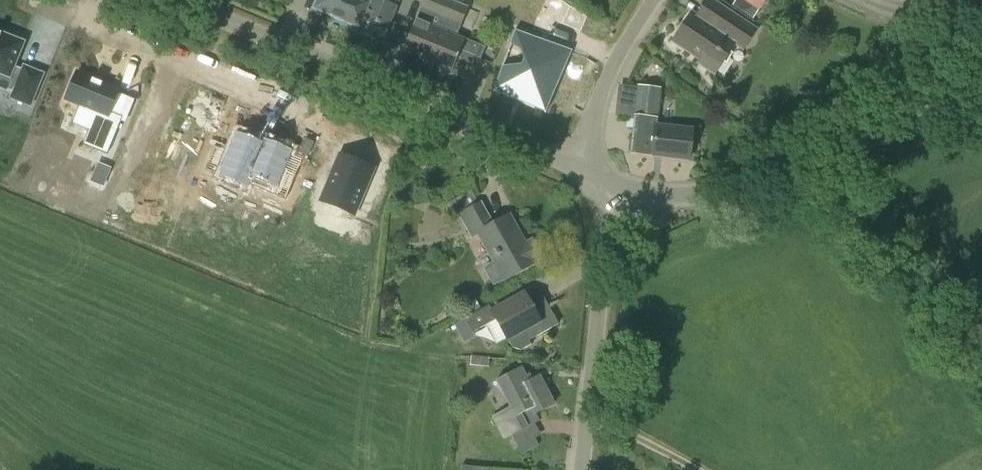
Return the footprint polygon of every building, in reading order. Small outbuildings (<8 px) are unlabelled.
[(358,33),(359,29),(360,29),(371,2),(371,1),(367,0),(317,0),(313,10),(357,29),(356,32),(358,33)] [(358,33),(382,43),(399,0),(382,0),(381,2),(376,0),(372,0),(371,1),(371,2),(360,29),(359,29),(358,33)] [(435,66),(449,34),(455,36),(467,7),(450,0),(425,0),(403,50),(418,57),(417,59),(435,66)] [(758,11),(766,0),(742,0),(758,11)] [(712,28),(691,14),(672,41),(699,60),(697,64),(714,75),(734,44),(743,50),(756,31),(726,11),(716,27),(712,28)] [(503,65),(495,90),(547,112),(573,49),(515,29),(511,42),(529,53),(523,72),(503,65)] [(17,78),(10,95),(29,103),(42,71),(23,62),(21,68),(13,65),(24,41),(0,30),(0,70),(17,78)] [(449,34),(435,66),(436,66),(436,65),(449,70),(449,72),(470,81),(484,48),(455,36),(449,34)] [(111,87),(74,71),(63,100),(76,105),(74,109),(87,115),(75,142),(99,153),(114,116),(103,111),(111,87)] [(626,85),(621,118),(634,120),(629,154),(687,162),(691,130),(657,125),(660,89),(626,85)] [(216,148),(204,172),(243,190),(264,143),(241,132),(230,155),(216,148)] [(266,139),(244,188),(282,205),(291,183),(283,179),(280,174),(290,151),(266,139)] [(365,176),(334,162),(315,208),(346,222),(365,176)] [(111,169),(97,163),(89,183),(103,188),(111,169)] [(510,216),(494,225),(481,202),(458,215),(471,239),(478,235),(504,281),(535,263),(534,261),(541,258),(534,245),(528,248),(510,216)] [(524,295),(496,310),(510,336),(507,338),(515,353),(531,345),(528,341),(558,325),(540,291),(526,299),(524,295)] [(488,305),(465,319),(473,333),(496,319),(488,305)] [(482,367),(483,358),(470,356),(469,365),(482,367)] [(540,422),(535,413),(553,404),(539,376),(528,381),(521,368),(496,380),(510,408),(492,417),(503,439),(511,435),(518,448),(535,438),(541,436),(535,424),(540,422)] [(539,446),(535,438),(518,448),(521,455),(539,446)]
